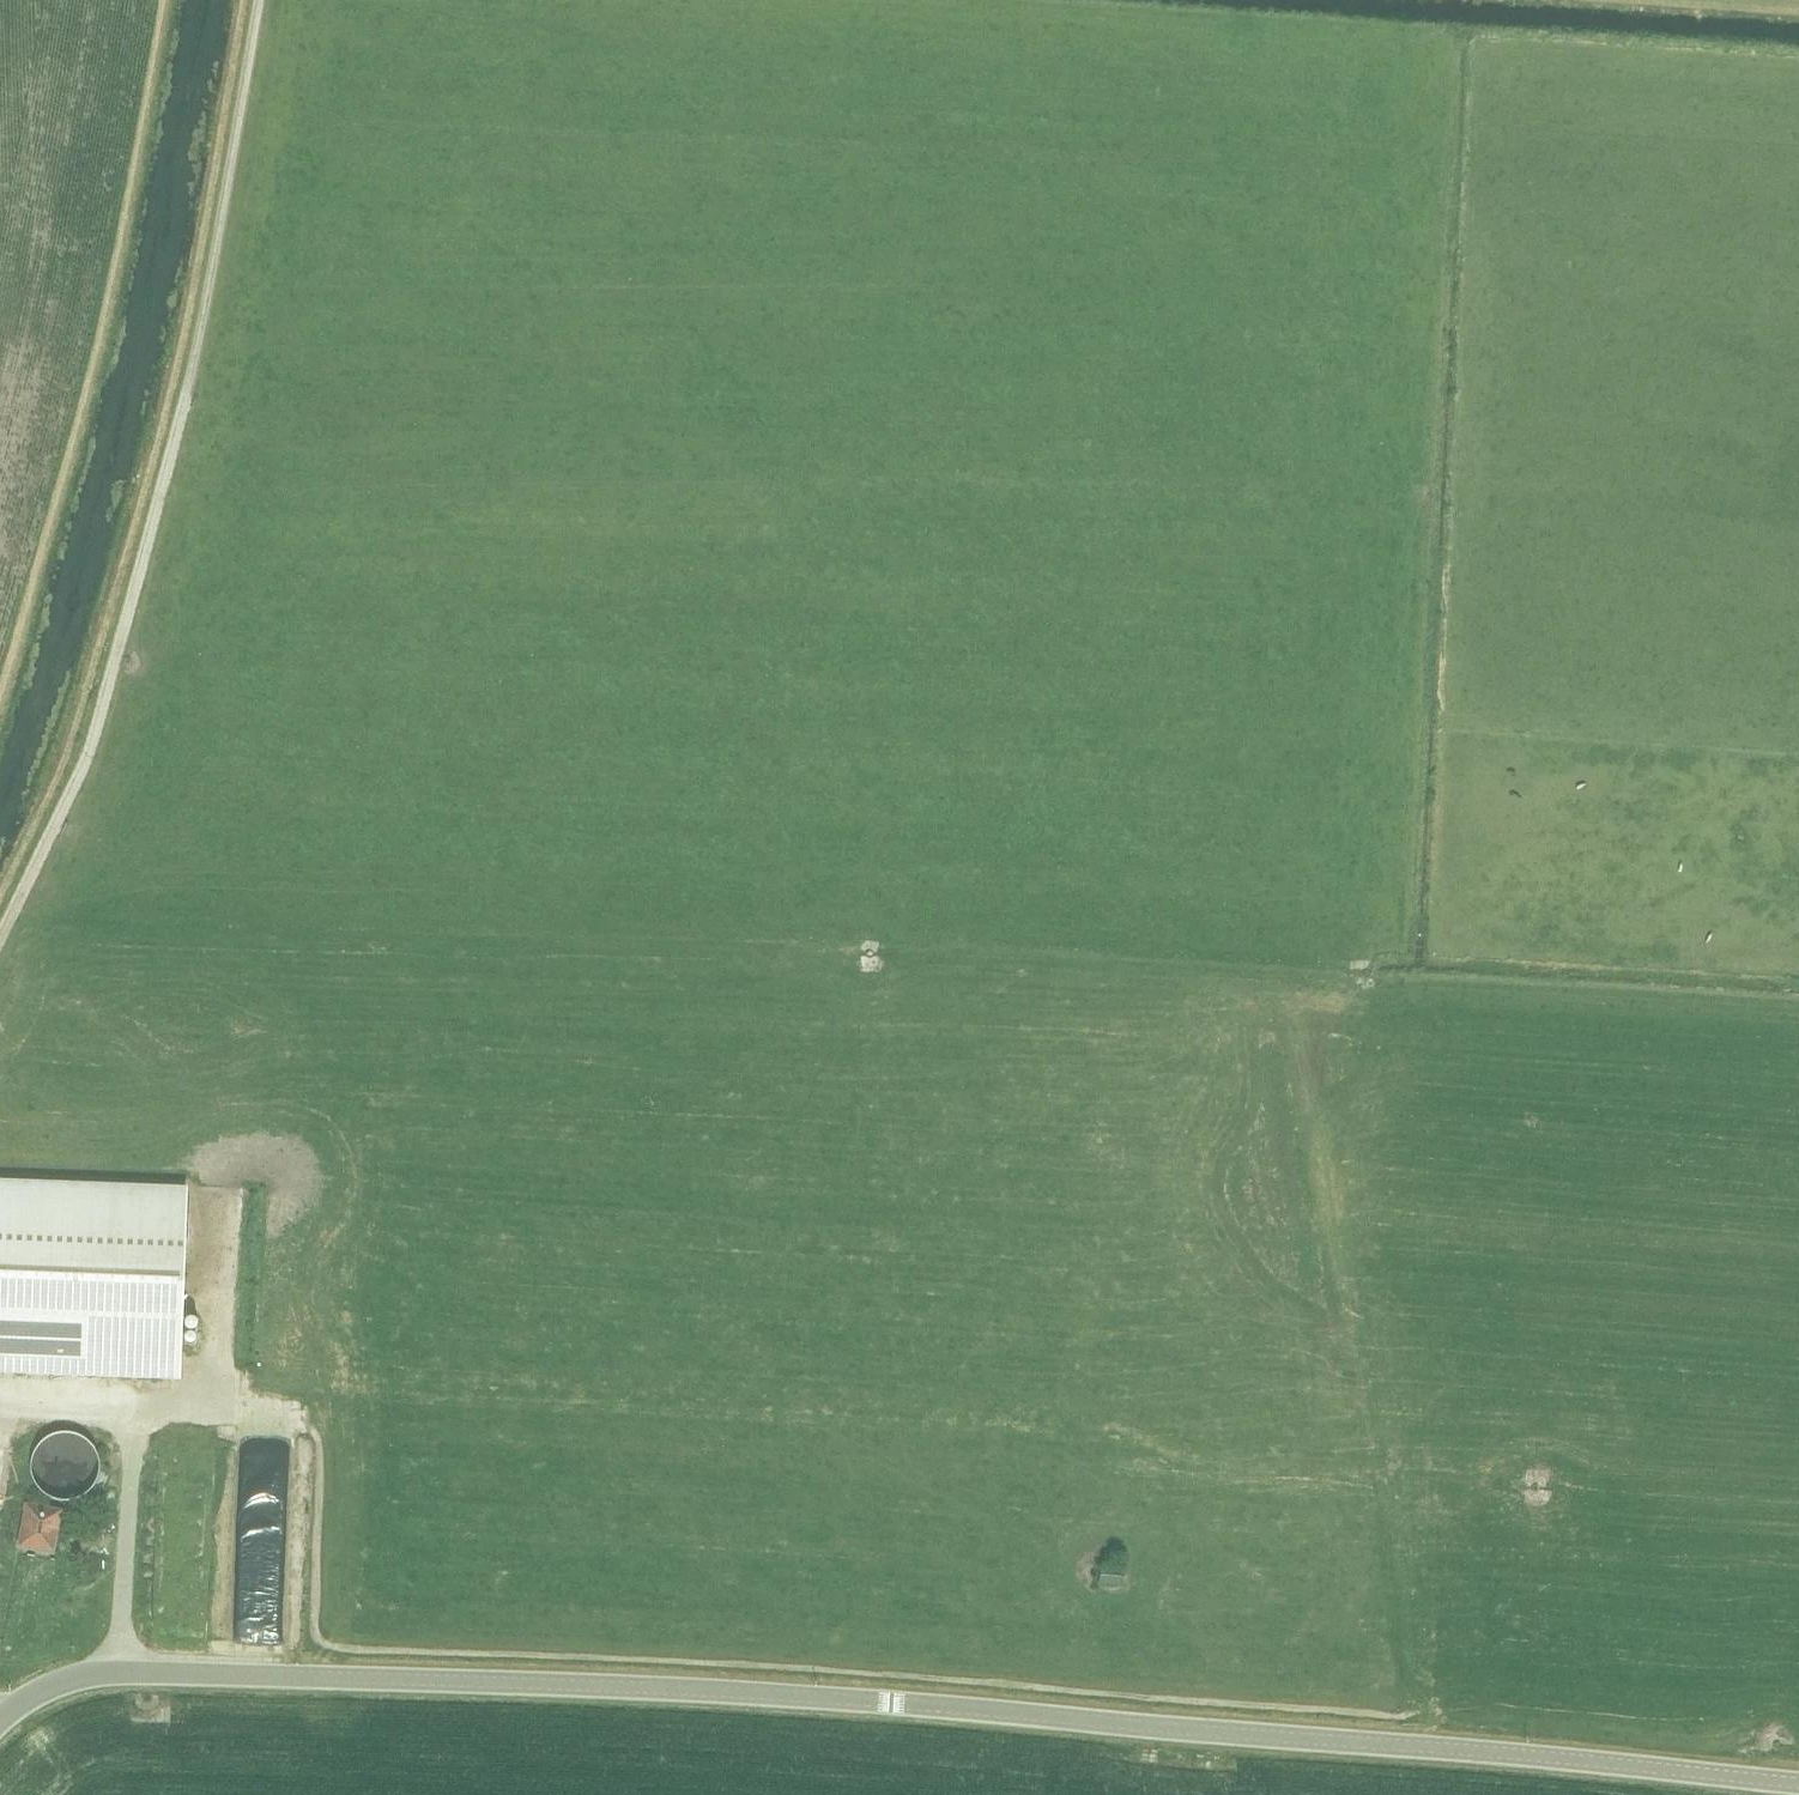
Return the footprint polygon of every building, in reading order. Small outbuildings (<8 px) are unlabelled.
[(0,1183),(0,1368),(180,1375),(187,1190),(0,1183)] [(67,1500),(80,1496),(90,1488),(97,1477),(99,1464),(96,1451),(88,1441),(76,1434),(62,1432),(49,1436),(38,1445),(32,1458),(32,1470),(36,1482),(44,1492),(55,1498),(67,1500)] [(63,1509),(26,1503),(17,1548),(55,1555),(63,1509)] [(1101,1567),(1100,1583),(1120,1583),(1121,1567),(1101,1567)] [(242,1587),(276,1589),(278,1574),(243,1571),(242,1587)]
